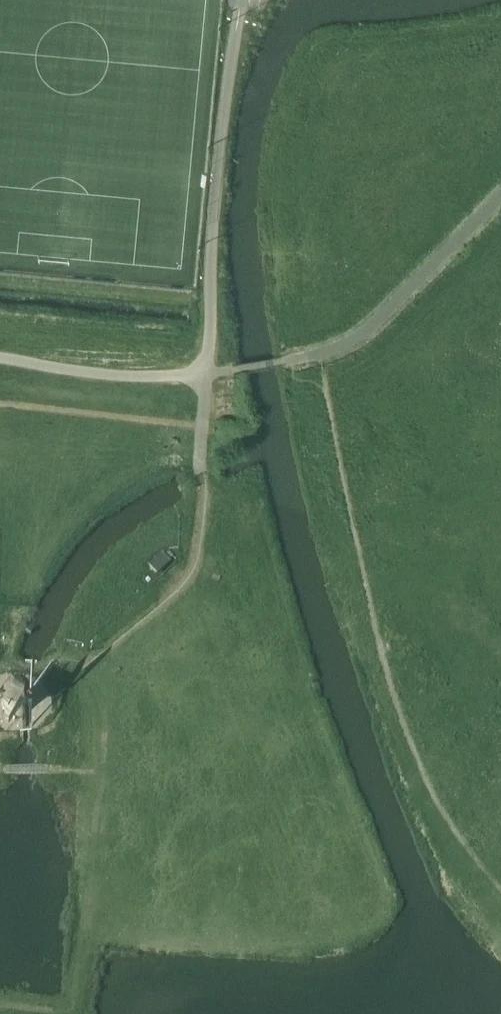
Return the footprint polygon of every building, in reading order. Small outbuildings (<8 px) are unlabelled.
[(21,722),(26,717),(26,714),(30,709),(30,702),(28,696),(23,692),(17,690),(11,691),(5,694),(2,700),(2,706),(4,712),(9,717),(15,719),(21,718),(21,722)]
